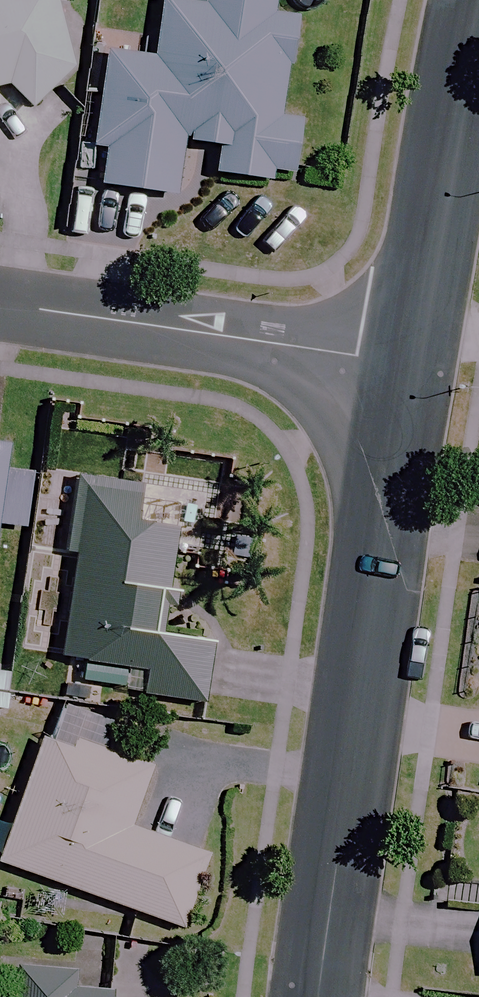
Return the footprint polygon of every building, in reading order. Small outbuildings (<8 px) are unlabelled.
[(51,0),(0,0),(0,85),(2,84),(25,108),(57,78),(64,51),(51,0)] [(201,4),(168,0),(155,0),(147,58),(96,51),(84,145),(102,147),(97,186),(172,196),(179,141),(213,146),(210,174),(270,181),(272,167),(295,170),(301,121),(275,118),(288,16),(275,15),(277,0),(202,0),(201,4)] [(18,529),(25,477),(0,473),(0,527),(18,529)] [(136,488),(56,477),(46,553),(69,556),(55,659),(86,663),(83,688),(197,704),(206,643),(168,638),(177,571),(165,570),(171,523),(132,518),(136,488)] [(37,744),(0,850),(0,866),(178,929),(204,856),(125,829),(146,769),(71,743),(67,754),(37,744)] [(5,969),(3,996),(107,996),(107,993),(76,991),(78,974),(5,969)]
